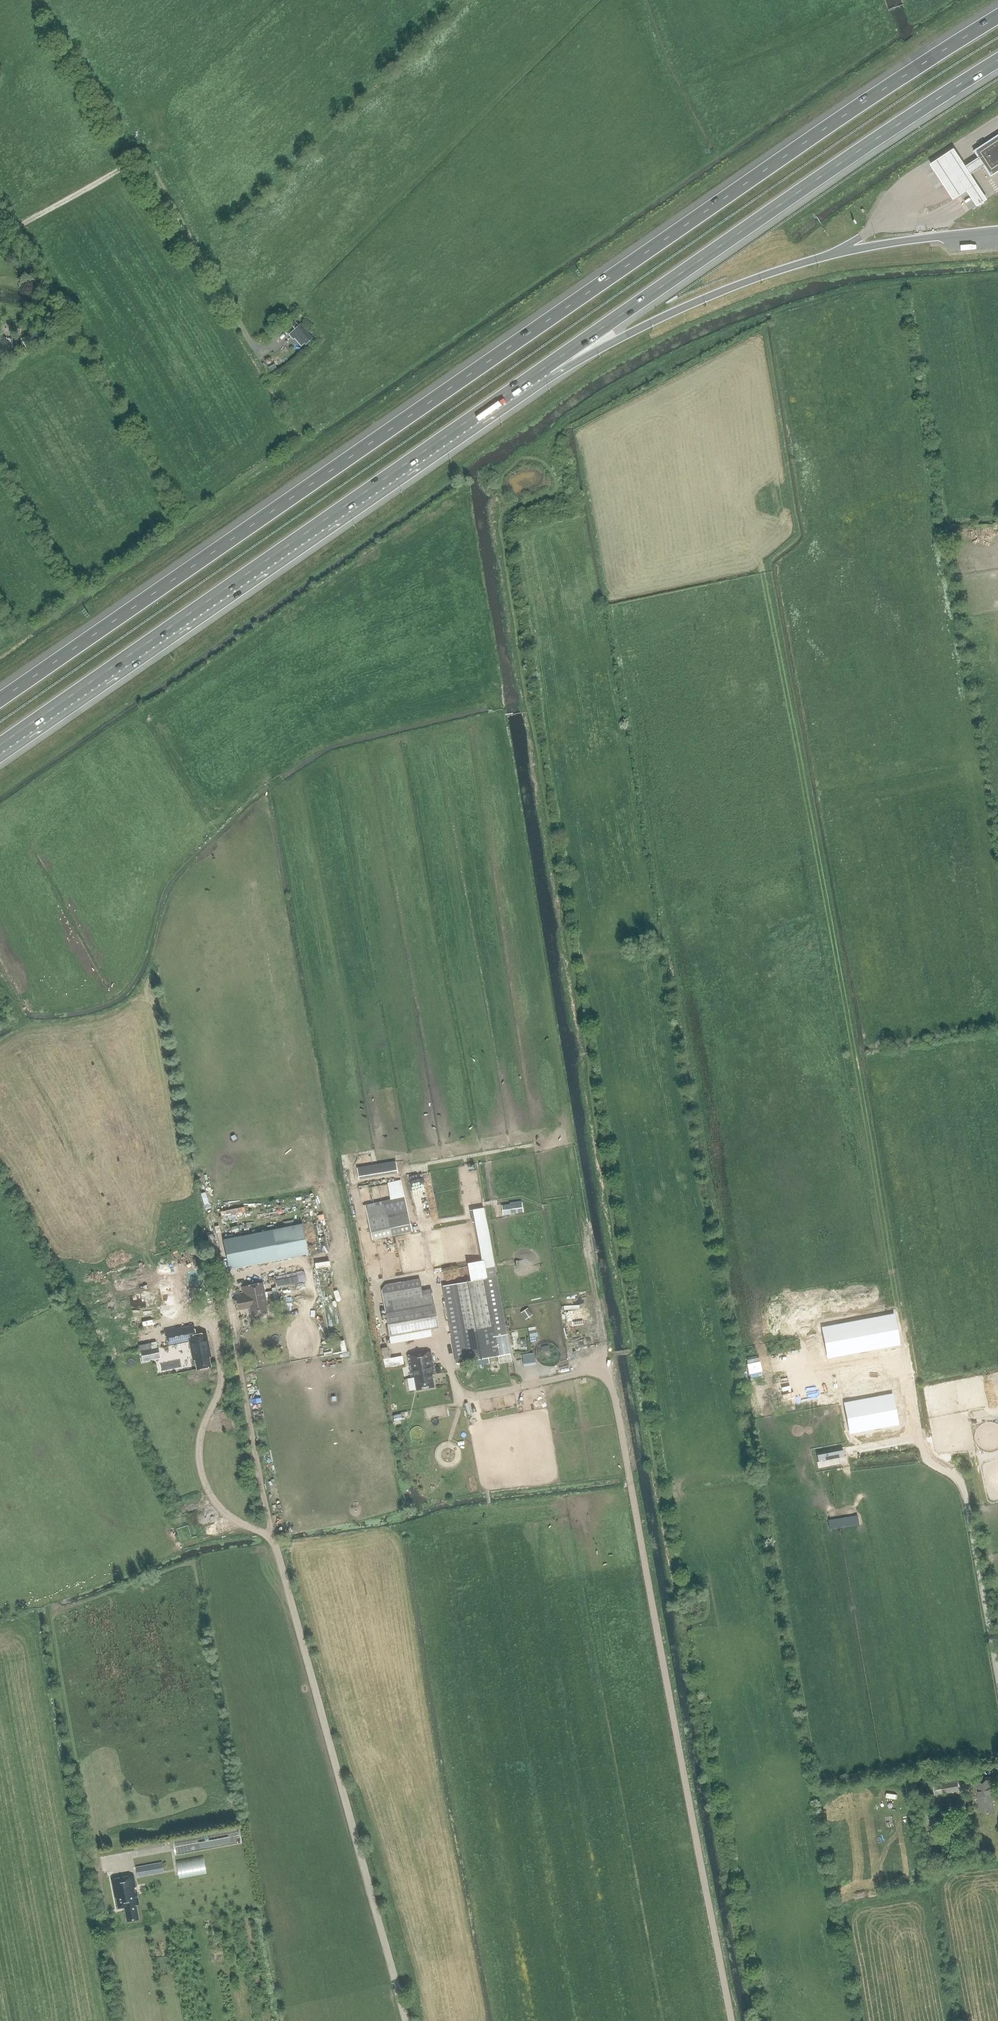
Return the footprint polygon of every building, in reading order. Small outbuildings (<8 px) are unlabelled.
[(990,176),(997,171),(997,135),(974,151),(980,161),(985,169),(990,176)] [(953,151),(929,166),(954,204),(967,196),(974,207),(985,199),(971,178),(985,169),(980,161),(966,170),(953,151)] [(305,343),(311,338),(299,324),(293,329),(305,343)] [(60,330),(58,325),(50,330),(52,334),(60,330)] [(0,340),(0,360),(19,350),(13,339),(8,342),(5,337),(0,340)] [(404,1197),(365,1205),(372,1240),(411,1231),(404,1197)] [(511,1213),(525,1211),(523,1199),(510,1201),(511,1213)] [(486,1278),(442,1286),(456,1364),(510,1354),(496,1277),(485,1217),(475,1219),(486,1278)] [(308,1253),(302,1223),(223,1239),(229,1269),(308,1253)] [(307,1279),(305,1269),(276,1276),(278,1285),(307,1279)] [(381,1291),(390,1337),(438,1328),(432,1291),(422,1292),(420,1279),(385,1285),(381,1291)] [(242,1292),(234,1294),(237,1311),(249,1309),(251,1317),(268,1314),(266,1306),(267,1305),(263,1283),(254,1285),(253,1281),(246,1282),(247,1286),(241,1287),(242,1292)] [(527,1317),(533,1313),(529,1307),(523,1310),(527,1317)] [(825,1331),(824,1331),(830,1361),(902,1347),(896,1317),(895,1317),(896,1320),(826,1334),(825,1331)] [(197,1370),(212,1367),(209,1357),(211,1356),(206,1332),(196,1335),(193,1325),(165,1331),(168,1346),(189,1341),(193,1361),(195,1361),(197,1370)] [(431,1374),(433,1373),(429,1351),(406,1355),(410,1378),(412,1377),(415,1390),(433,1386),(431,1374)] [(901,1424),(895,1395),(847,1404),(853,1434),(854,1434),(853,1431),(900,1421),(900,1425),(901,1424)] [(395,1421),(408,1417),(406,1411),(393,1415),(395,1421)] [(843,1449),(817,1454),(819,1461),(844,1456),(843,1449)] [(929,1795),(959,1790),(958,1780),(955,1780),(954,1775),(938,1777),(937,1774),(926,1776),(929,1795)] [(981,1812),(983,1811),(984,1815),(997,1812),(995,1797),(996,1797),(993,1779),(976,1781),(981,1812)] [(174,1839),(176,1852),(241,1842),(238,1829),(174,1839)] [(179,1877),(207,1873),(205,1856),(177,1859),(179,1877)] [(162,1862),(136,1867),(138,1877),(164,1872),(162,1862)] [(137,1905),(132,1876),(109,1880),(113,1898),(114,1898),(116,1909),(122,1908),(125,1922),(136,1920),(134,1906),(137,1905)]
